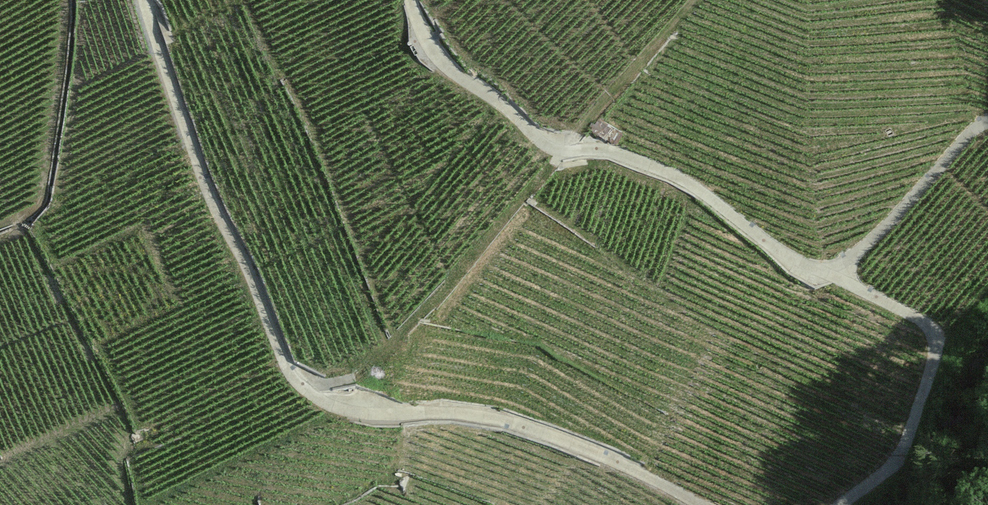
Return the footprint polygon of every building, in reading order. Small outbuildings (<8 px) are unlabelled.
[(614,131),(598,119),(592,128),(608,139),(614,131)]
